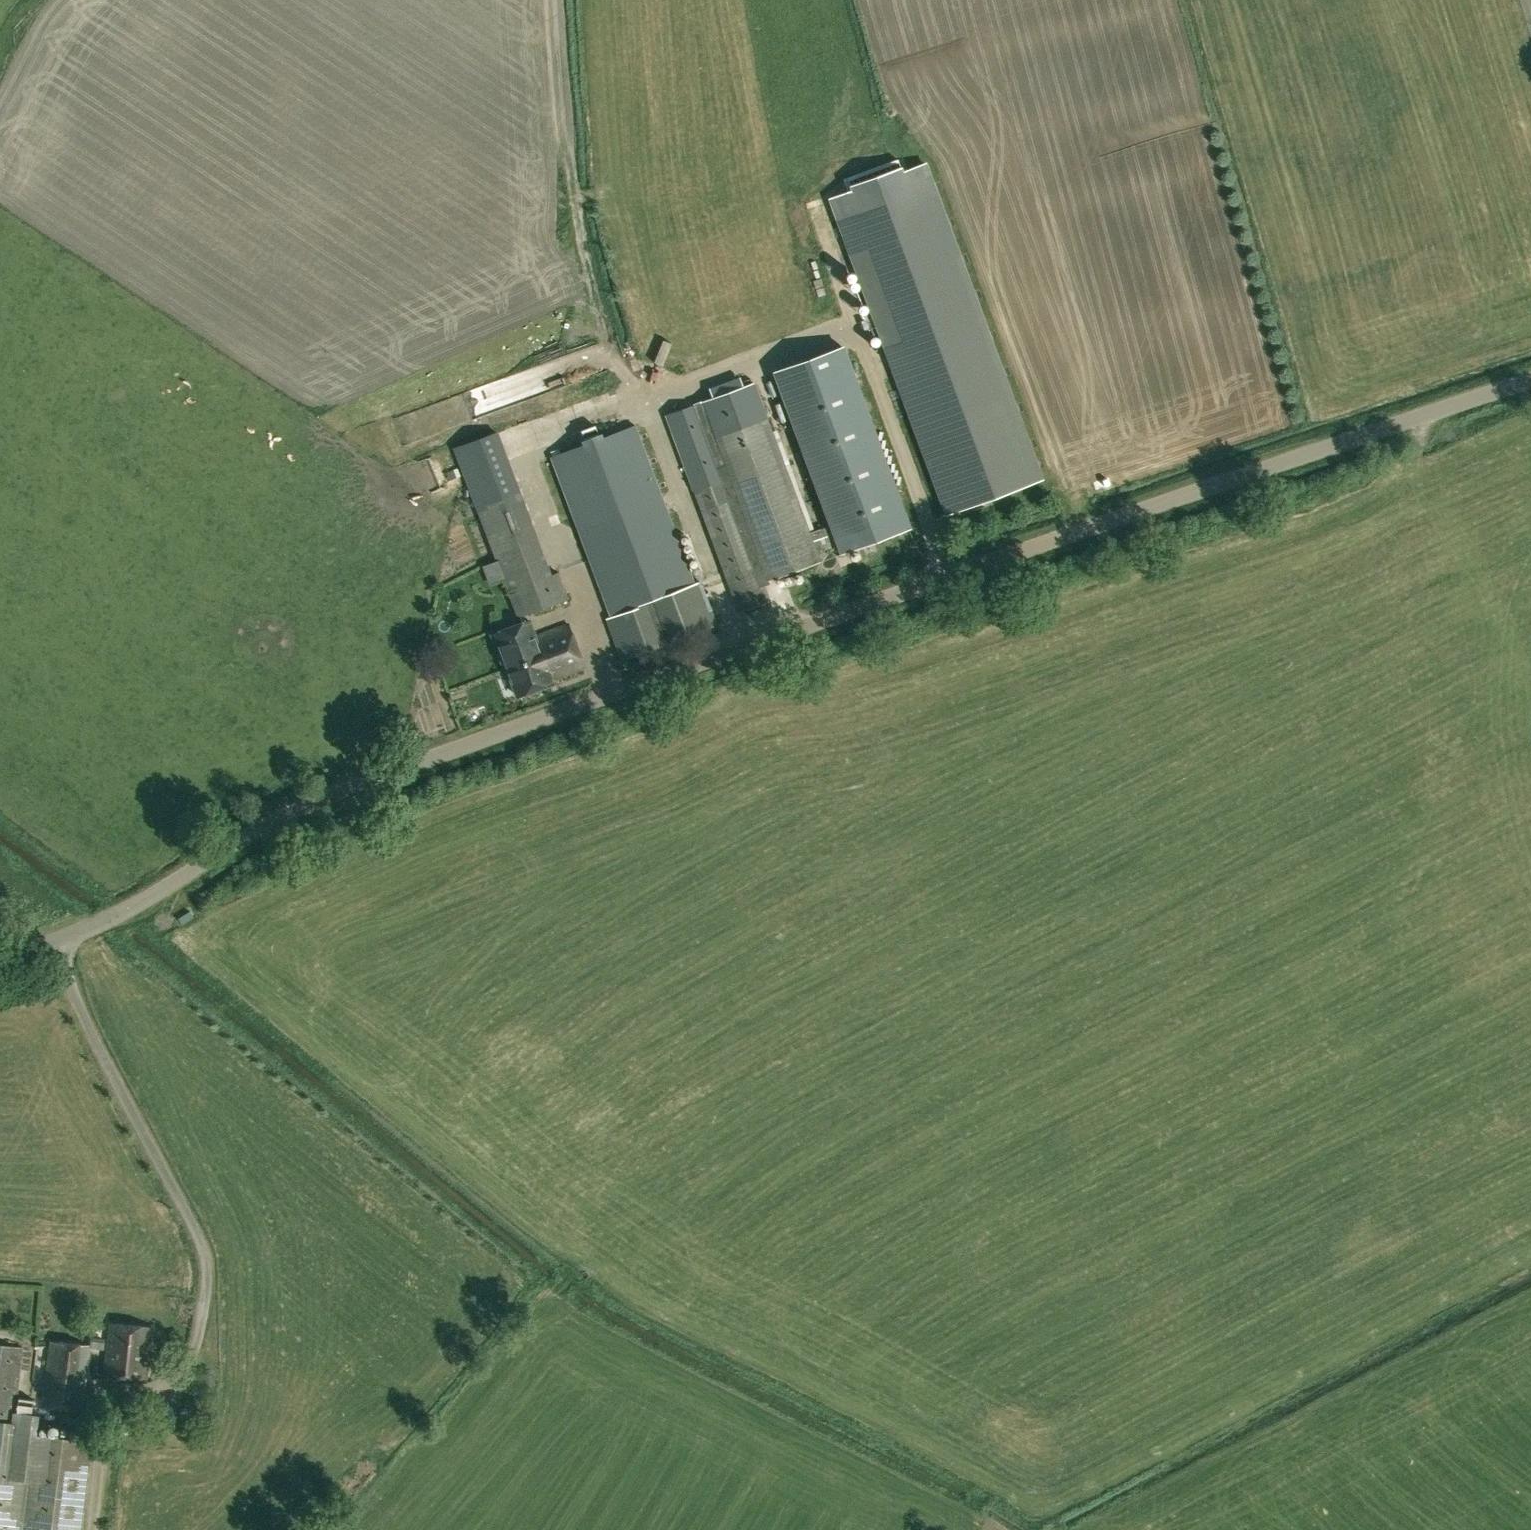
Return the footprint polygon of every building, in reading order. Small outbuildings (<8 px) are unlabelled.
[(833,199),(948,515),(1042,480),(928,164),(905,172),(901,160),(846,179),(851,192),(833,199)] [(756,384),(668,415),(739,612),(770,601),(763,582),(820,561),(813,541),(835,533),(842,553),(910,528),(845,348),(777,373),(833,526),(810,534),(756,384)] [(487,384),(475,390),(487,415),(500,409),(487,384)] [(586,443),(551,456),(611,617),(607,619),(623,660),(717,624),(701,582),(694,584),(635,425),(600,438),(595,425),(581,430),(586,443)] [(496,432),(456,447),(456,448),(490,540),(531,525),(496,432)] [(560,572),(508,591),(518,618),(570,599),(560,572)] [(538,614),(542,631),(572,623),(568,606),(538,614)] [(584,669),(568,626),(534,638),(528,622),(491,636),(504,672),(506,671),(516,697),(551,684),(550,681),(584,669)] [(194,917),(192,914),(190,910),(189,911),(178,918),(182,924),(194,917)] [(150,1351),(153,1327),(111,1322),(104,1377),(145,1382),(149,1350),(150,1351)] [(82,1411),(90,1345),(51,1340),(42,1406),(82,1411)] [(13,1414),(22,1347),(0,1344),(0,1529),(80,1529),(91,1442),(73,1440),(75,1430),(59,1428),(58,1438),(36,1435),(37,1426),(12,1423),(13,1414)]
